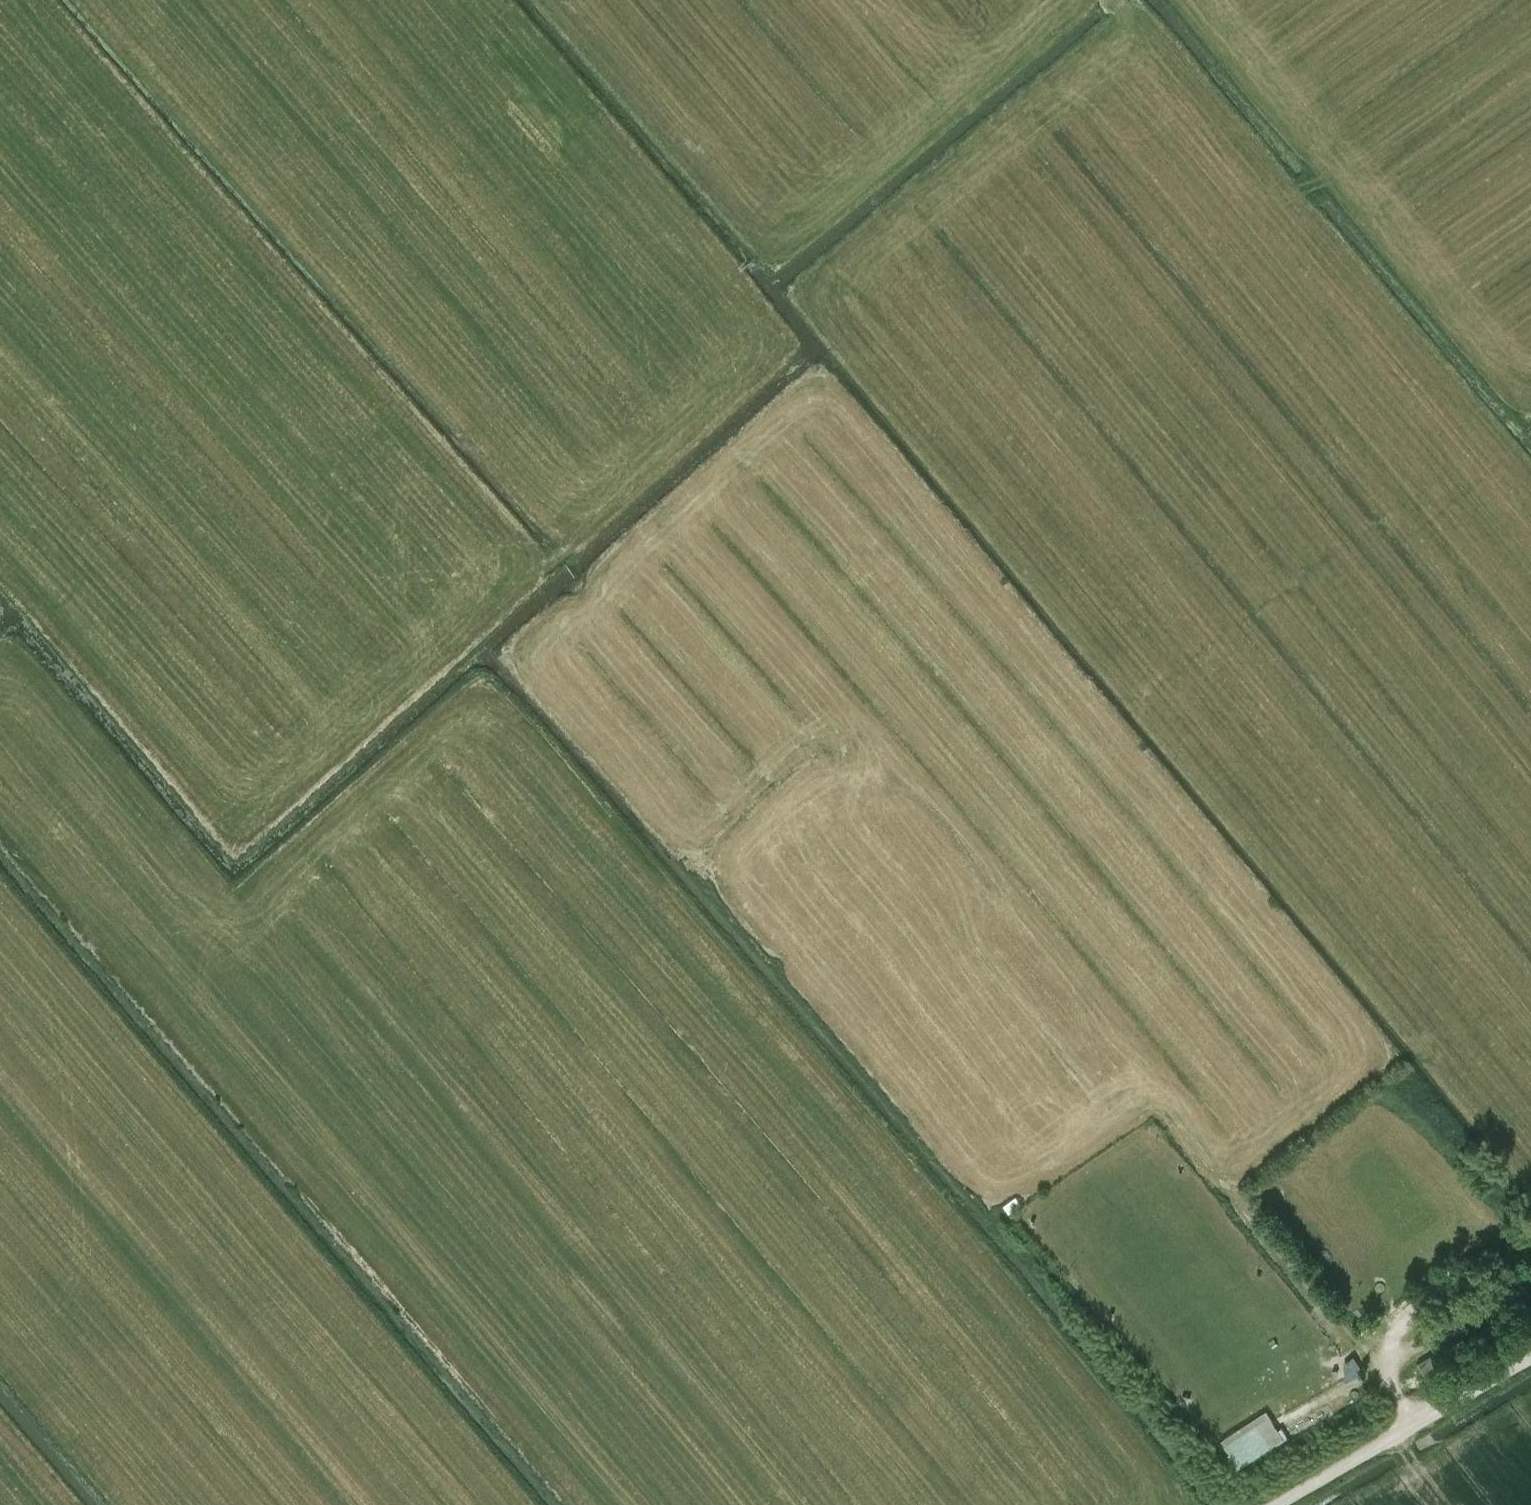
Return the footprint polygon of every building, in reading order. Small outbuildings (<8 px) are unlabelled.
[(1233,1463),(1281,1438),(1266,1410),(1218,1435),(1233,1463)]
